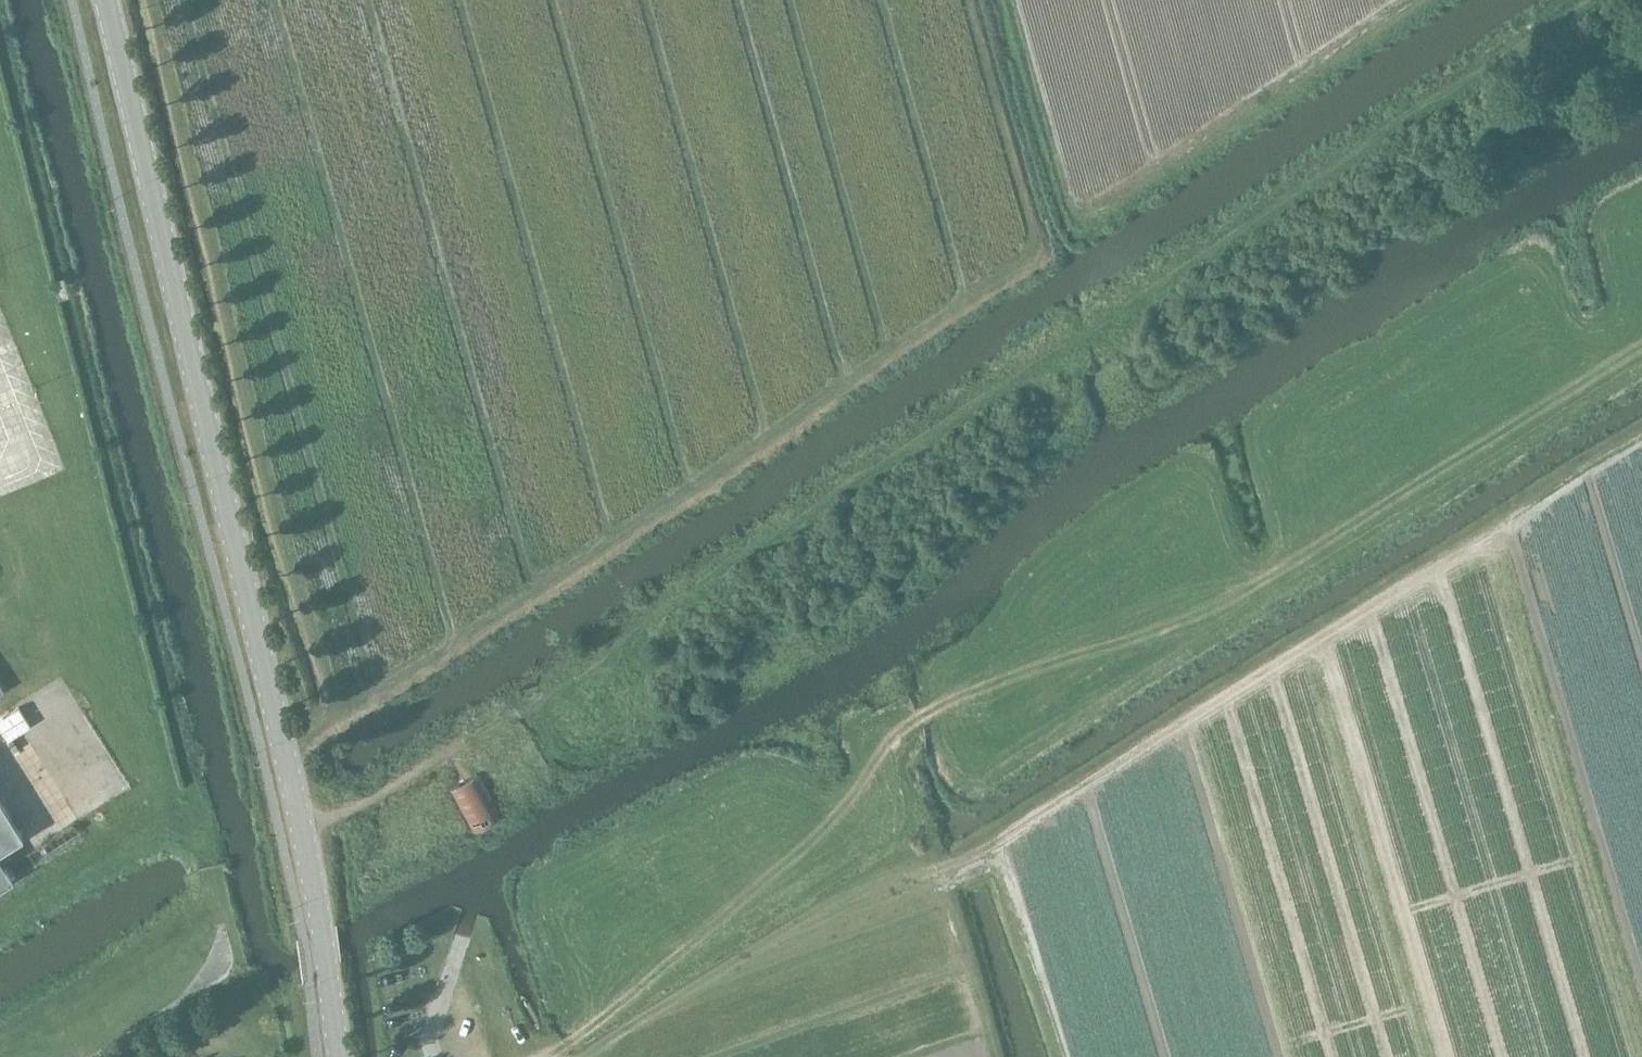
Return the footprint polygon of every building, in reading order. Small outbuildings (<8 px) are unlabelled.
[(80,718),(74,703),(52,711),(58,726),(80,718)] [(473,831),(502,815),(479,773),(450,789),(473,831)] [(0,800),(0,851),(22,836),(0,800)] [(12,878),(0,857),(0,886),(12,878)]
